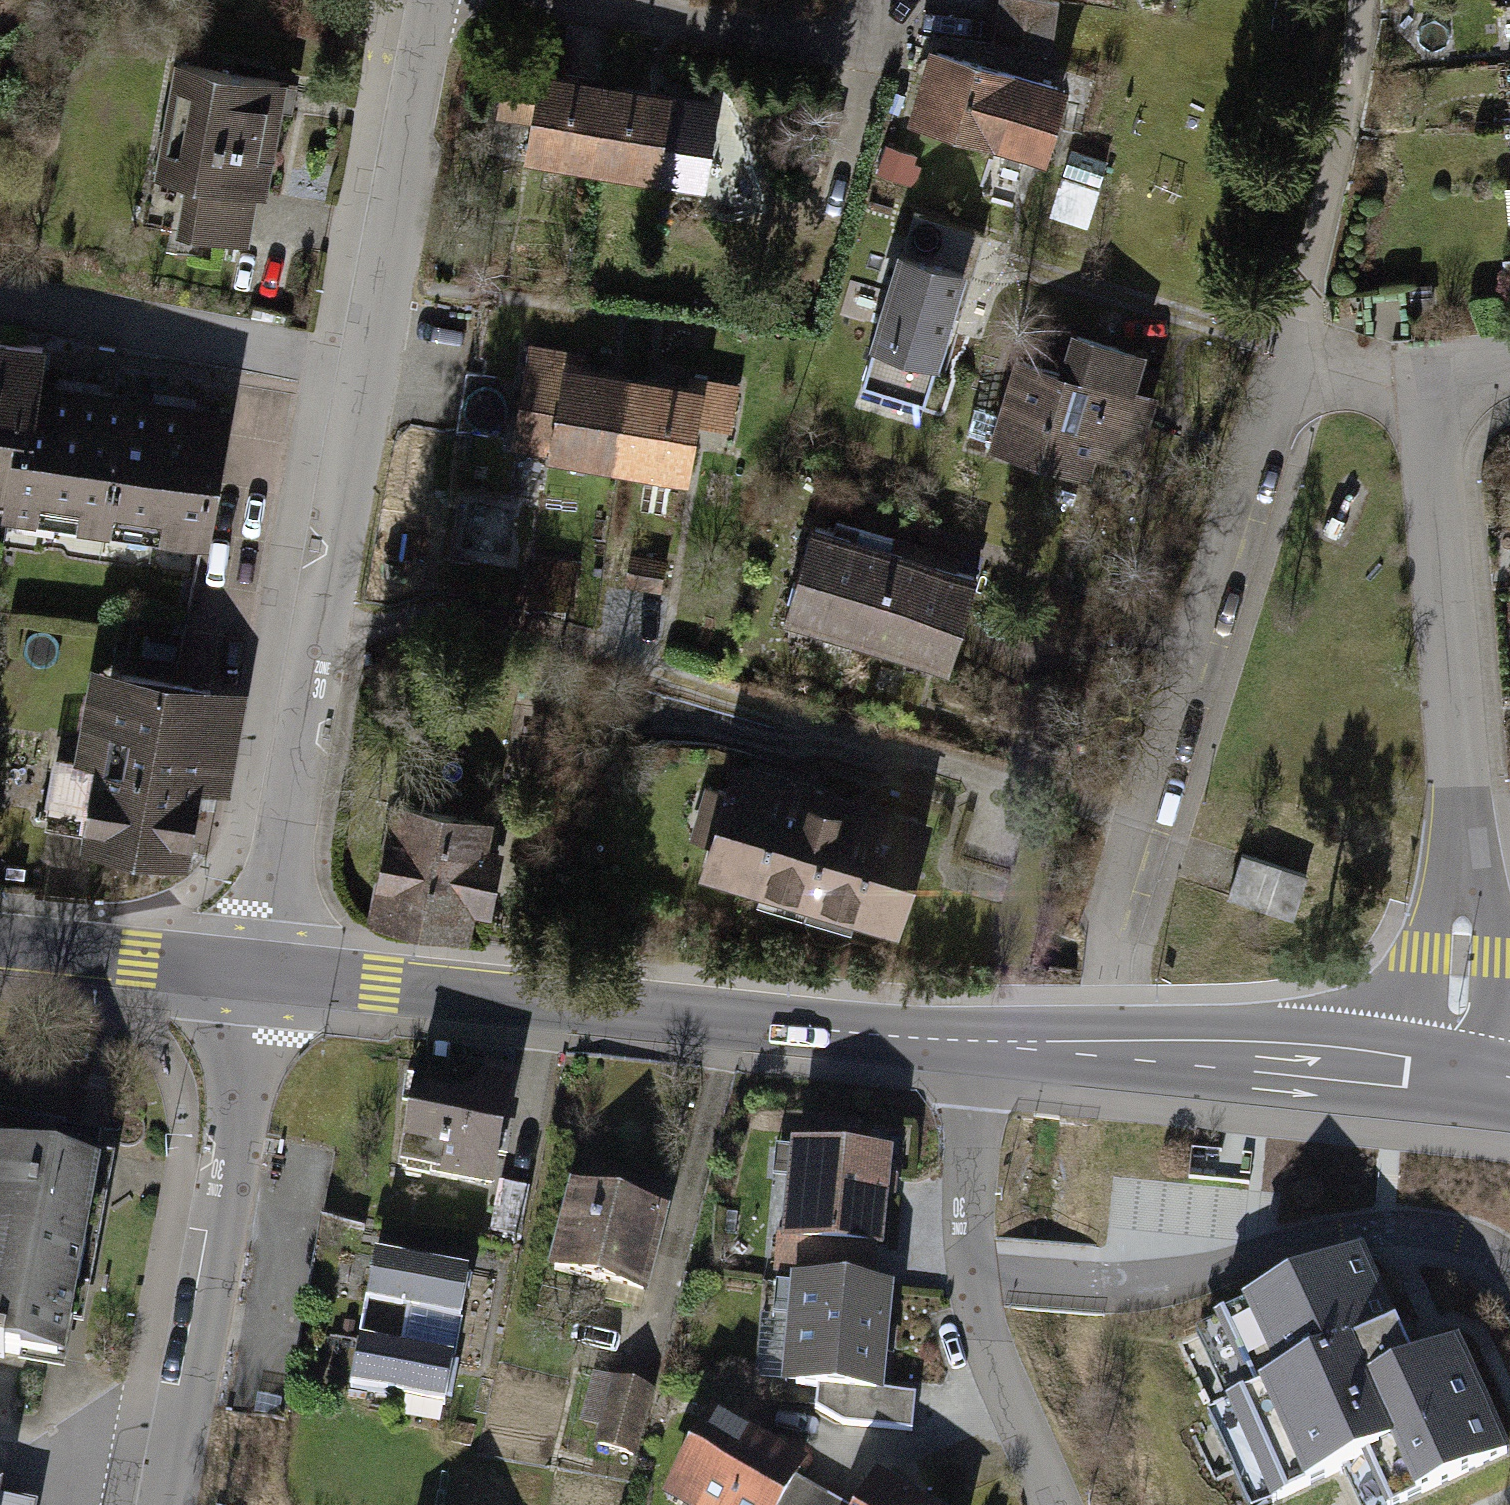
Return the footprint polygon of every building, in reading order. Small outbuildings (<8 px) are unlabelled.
[(1058,3),(1038,0),(998,0),(992,44),(1051,53),(1058,3)] [(937,52),(917,120),(1036,154),(1056,86),(937,52)] [(190,178),(181,231),(241,242),(250,188),(261,190),(280,82),(181,64),(161,172),(190,178)] [(529,152),(592,163),(605,87),(507,71),(500,109),(535,114),(529,152)] [(701,103),(605,87),(592,163),(655,173),(661,135),(695,141),(701,103)] [(915,155),(886,145),(877,171),(906,180),(915,155)] [(1106,161),(1071,150),(1063,173),(1098,184),(1106,161)] [(974,231),(914,213),(903,251),(901,250),(862,379),(924,398),(974,231)] [(1064,374),(1018,361),(1002,414),(975,406),(967,431),(995,439),(993,444),(1085,471),(1102,415),(1141,426),(1156,374),(1134,368),(1139,353),(1076,335),(1064,374)] [(0,341),(0,487),(11,489),(8,506),(13,507),(38,347),(0,341)] [(42,347),(38,347),(13,507),(65,515),(83,396),(36,388),(42,347)] [(517,444),(618,460),(632,380),(577,372),(578,360),(532,351),(517,444)] [(632,380),(618,460),(685,472),(695,418),(729,424),(736,386),(690,378),(687,390),(632,380)] [(130,403),(83,396),(65,515),(111,522),(130,403)] [(177,410),(130,403),(111,522),(158,529),(177,410)] [(223,417),(177,410),(158,529),(205,536),(223,417)] [(869,631),(897,540),(836,521),(833,531),(811,525),(787,606),(869,631)] [(956,558),(897,540),(869,631),(951,655),(976,573),(953,567),(956,558)] [(662,561),(633,556),(628,581),(657,586),(662,561)] [(210,691),(120,674),(102,766),(60,758),(49,815),(92,823),(90,832),(179,849),(210,691)] [(926,828),(735,770),(706,865),(898,923),(926,828)] [(485,821),(398,803),(377,909),(464,926),(469,900),(485,903),(495,852),(479,849),(485,821)] [(1231,896),(1299,915),(1311,873),(1244,853),(1231,896)] [(339,1154),(492,1183),(509,1089),(420,1072),(412,1113),(349,1101),(339,1154)] [(4,1358),(5,1352),(57,1361),(71,1285),(79,1286),(85,1250),(78,1249),(92,1172),(58,1166),(65,1127),(0,1115),(0,1357),(4,1358)] [(868,1155),(805,1149),(797,1239),(778,1237),(775,1271),(873,1280),(882,1170),(877,1160),(868,1155)] [(662,1214),(575,1192),(555,1269),(642,1292),(662,1214)] [(360,1342),(452,1359),(467,1275),(375,1258),(360,1342)] [(1217,1324),(1251,1398),(1229,1408),(1273,1502),(1364,1459),(1386,1504),(1396,1504),(1506,1453),(1456,1346),(1411,1367),(1360,1258),(1217,1324)] [(886,1294),(807,1285),(795,1384),(818,1387),(814,1408),(843,1424),(868,1426),(912,1431),(915,1394),(875,1389),(886,1294)] [(351,1388),(444,1404),(452,1359),(360,1342),(351,1388)] [(650,1393),(596,1379),(585,1419),(604,1424),(598,1446),(633,1456),(650,1393)] [(828,1496),(795,1477),(800,1469),(712,1419),(673,1489),(702,1504),(822,1504),(828,1496)] [(877,1485),(866,1504),(911,1504),(877,1485)] [(828,1496),(822,1504),(844,1504),(828,1496)]
